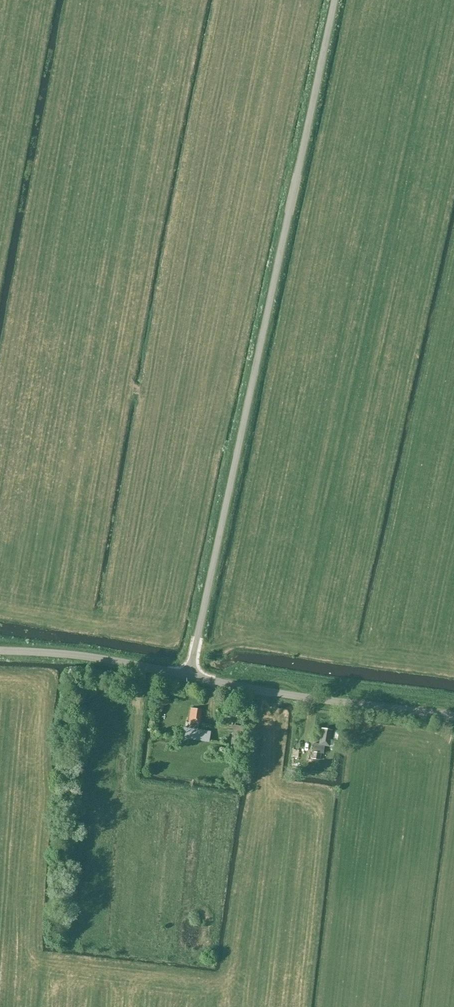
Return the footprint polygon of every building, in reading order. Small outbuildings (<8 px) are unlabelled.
[(201,714),(202,710),(191,708),(189,721),(191,721),(190,726),(190,728),(185,727),(183,736),(210,741),(212,731),(199,729),(200,723),(205,724),(207,714),(201,714)] [(243,727),(234,725),(232,743),(245,744),(246,734),(242,733),(243,727)] [(329,746),(332,731),(321,729),(319,744),(313,743),(312,751),(311,758),(320,760),(321,753),(323,753),(324,745),(329,746)] [(332,769),(318,767),(317,773),(332,775),(332,769)]
